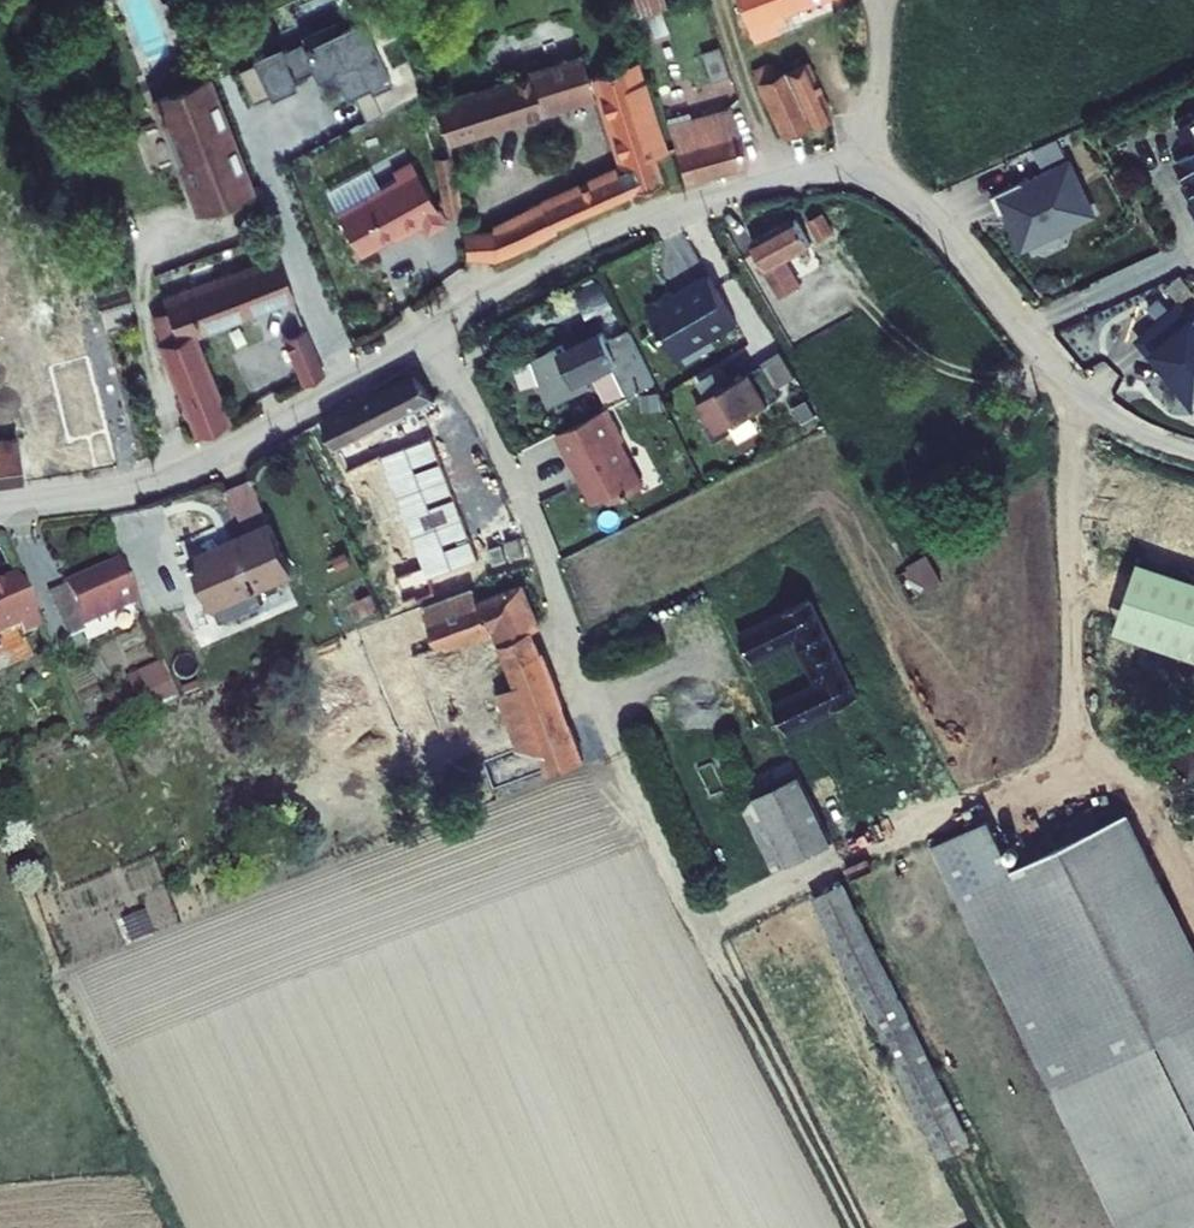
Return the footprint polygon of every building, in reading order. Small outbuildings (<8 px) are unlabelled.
[(639,13),(681,0),(635,0),(639,13)] [(764,27),(790,20),(787,5),(804,0),(756,0),(764,27)] [(790,20),(823,11),(819,0),(804,0),(787,5),(790,20)] [(709,36),(720,67),(738,60),(728,31),(709,36)] [(759,55),(784,120),(853,96),(831,40),(783,57),(779,47),(759,55)] [(485,88),(436,102),(451,137),(486,128),(602,95),(591,58),(485,88)] [(508,217),(515,243),(576,225),(575,216),(673,179),(667,154),(676,151),(653,77),(642,80),(637,64),(610,73),(640,168),(508,217)] [(267,191),(225,74),(168,95),(177,119),(187,116),(202,159),(192,162),(209,211),(267,191)] [(671,115),(688,168),(753,145),(734,95),(671,115)] [(451,137),(456,159),(492,147),(486,128),(451,137)] [(441,164),(454,220),(469,217),(456,159),(441,164)] [(1098,219),(1071,163),(992,200),(1019,256),(1098,219)] [(434,237),(453,225),(416,166),(399,177),(403,185),(344,221),(368,261),(427,225),(434,237)] [(470,222),(476,248),(515,243),(508,217),(470,222)] [(831,230),(843,250),(858,242),(847,221),(831,230)] [(768,247),(799,301),(819,290),(807,270),(833,256),(813,222),(768,247)] [(164,313),(205,428),(236,417),(205,330),(304,295),(290,256),(174,297),(178,308),(164,313)] [(737,329),(707,275),(648,308),(679,362),(737,329)] [(1172,298),(1110,343),(1172,408),(1193,412),(1193,325),(1172,298)] [(290,336),(309,384),(333,375),(314,327),(290,336)] [(640,397),(668,383),(641,328),(619,339),(616,331),(578,349),(576,344),(542,360),(564,407),(603,388),(598,378),(625,365),(640,397)] [(84,438),(90,470),(145,457),(126,342),(124,337),(91,343),(94,358),(107,437),(84,438)] [(779,347),(694,403),(713,433),(798,376),(779,347)] [(427,362),(338,410),(352,439),(362,434),(444,391),(436,369),(427,362)] [(369,524),(404,603),(431,591),(397,509),(421,498),(392,430),(448,403),(444,391),(362,434),(364,440),(355,444),(387,516),(369,524)] [(640,397),(568,433),(583,462),(587,460),(593,471),(591,473),(591,475),(605,502),(644,483),(648,490),(677,475),(665,452),(667,448),(657,429),(659,423),(652,409),(646,407),(640,397)] [(68,441),(67,426),(0,431),(0,450),(68,441)] [(68,441),(72,472),(90,470),(84,438),(68,441)] [(72,472),(68,441),(0,450),(0,478),(72,472)] [(260,523),(288,511),(266,462),(238,474),(260,523)] [(219,550),(246,615),(290,596),(283,580),(312,567),(288,511),(260,523),(242,531),(246,539),(219,550)] [(157,590),(140,550),(85,575),(102,614),(157,590)] [(896,569),(910,597),(942,582),(929,553),(896,569)] [(1139,564),(1115,640),(1193,665),(1193,582),(1139,564)] [(34,572),(18,579),(17,576),(16,577),(10,575),(0,579),(0,636),(34,620),(39,629),(57,621),(34,572)] [(387,637),(420,722),(425,720),(433,742),(438,739),(442,754),(456,749),(451,734),(458,732),(427,655),(512,623),(516,634),(551,621),(534,580),(489,598),(486,590),(450,603),(453,612),(387,637)] [(800,734),(871,700),(823,601),(752,636),(766,663),(809,642),(831,686),(787,707),(800,734)] [(516,634),(526,656),(559,644),(551,621),(516,634)] [(504,756),(515,785),(602,751),(559,644),(526,656),(535,677),(514,684),(527,715),(546,708),(559,737),(539,744),(504,756)] [(178,668),(150,680),(157,697),(186,684),(178,668)] [(527,715),(539,744),(559,737),(546,708),(527,715)] [(769,799),(800,865),(843,845),(812,780),(769,799)] [(754,807),(784,873),(800,865),(769,799),(754,807)] [(1028,868),(971,896),(1133,1227),(1193,1227),(1193,916),(1143,812),(1028,868)] [(948,848),(971,896),(1028,868),(1005,820),(948,848)] [(829,898),(955,1150),(983,1136),(856,884),(829,898)]
